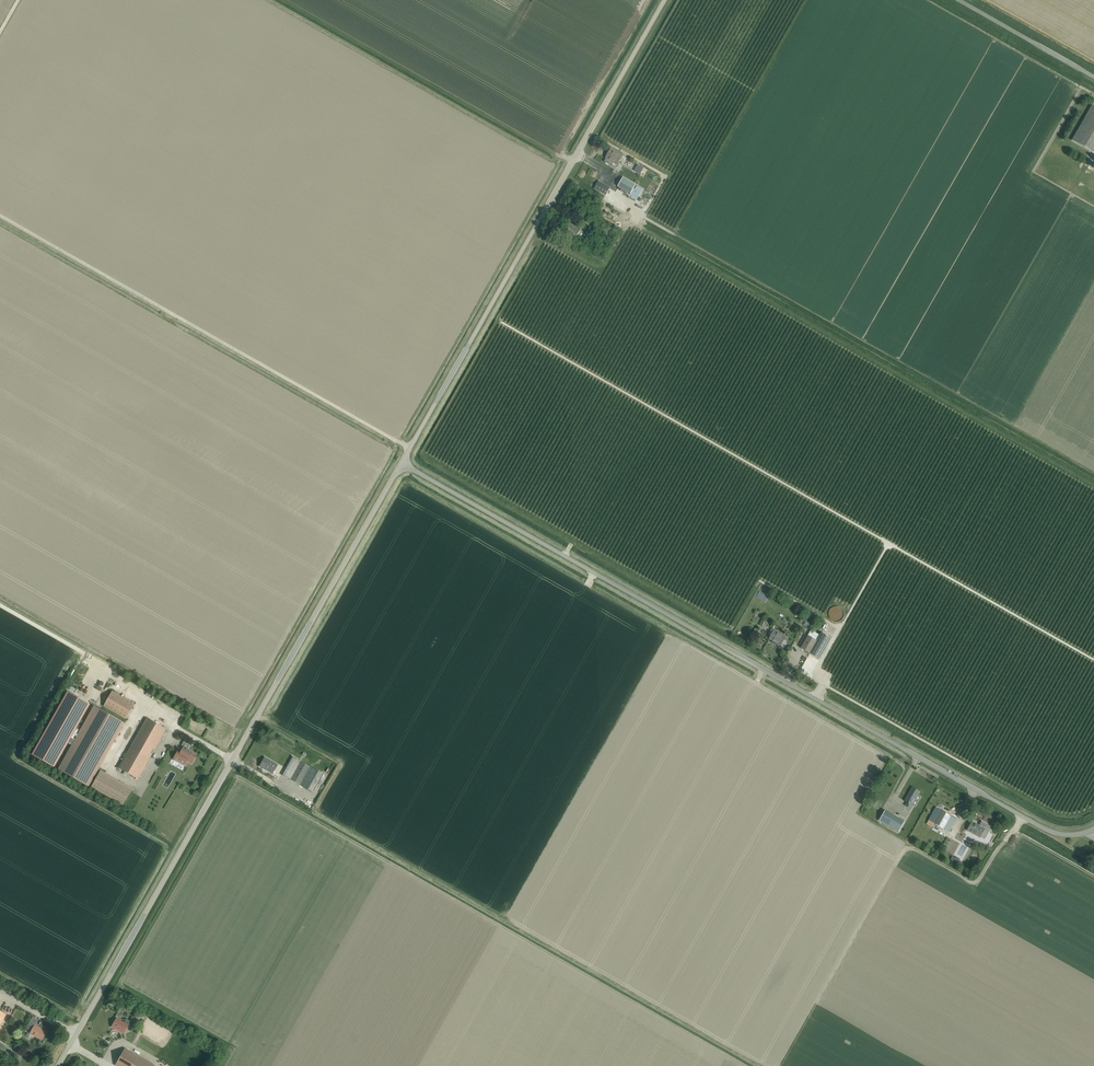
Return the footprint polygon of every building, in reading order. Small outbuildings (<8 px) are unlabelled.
[(1092,105),(1072,141),(1093,153),(1093,106),(1092,105)] [(617,165),(622,156),(611,149),(606,158),(617,165)] [(630,167),(636,170),(639,165),(633,162),(630,167)] [(631,194),(636,185),(623,177),(618,186),(631,194)] [(594,188),(606,195),(610,188),(598,182),(594,188)] [(607,235),(612,226),(599,218),(594,227),(607,235)] [(575,238),(581,229),(569,223),(564,231),(575,238)] [(806,627),(804,631),(813,635),(815,631),(806,627)] [(774,630),(769,639),(774,641),(773,643),(778,646),(779,644),(781,645),(786,637),(774,630)] [(817,640),(809,653),(819,659),(831,638),(821,632),(820,635),(817,640)] [(802,645),(801,648),(809,653),(817,640),(808,635),(806,634),(802,640),(805,641),(802,645)] [(73,745),(81,731),(76,728),(90,704),(68,692),(32,754),(54,767),(68,743),(73,745)] [(125,719),(134,704),(112,692),(104,706),(125,719)] [(81,731),(73,745),(59,769),(88,785),(123,723),(94,707),(81,731)] [(154,750),(166,729),(146,719),(118,768),(138,779),(152,754),(152,755),(155,750),(154,750)] [(187,761),(191,764),(197,754),(183,747),(180,752),(178,751),(173,759),(185,765),(187,761)] [(272,773),(277,765),(265,757),(260,766),(272,773)] [(312,793),(323,774),(310,766),(293,757),(282,775),(312,793)] [(132,789),(100,771),(91,787),(123,805),(132,789)] [(912,804),(919,791),(912,787),(905,801),(907,802),(905,805),(911,809),(913,805),(912,804)] [(956,819),(951,815),(936,807),(926,824),(932,827),(934,823),(943,828),(949,832),(956,819)] [(898,831),(904,821),(885,810),(879,821),(898,831)] [(979,825),(972,821),(967,830),(980,837),(985,839),(992,827),(981,821),(979,825)] [(959,855),(964,845),(959,843),(954,852),(959,855)] [(123,1033),(128,1025),(116,1018),(111,1027),(123,1033)] [(42,1040),(47,1031),(35,1025),(30,1033),(42,1040)] [(154,1065),(125,1048),(115,1065),(117,1065),(154,1065)]
